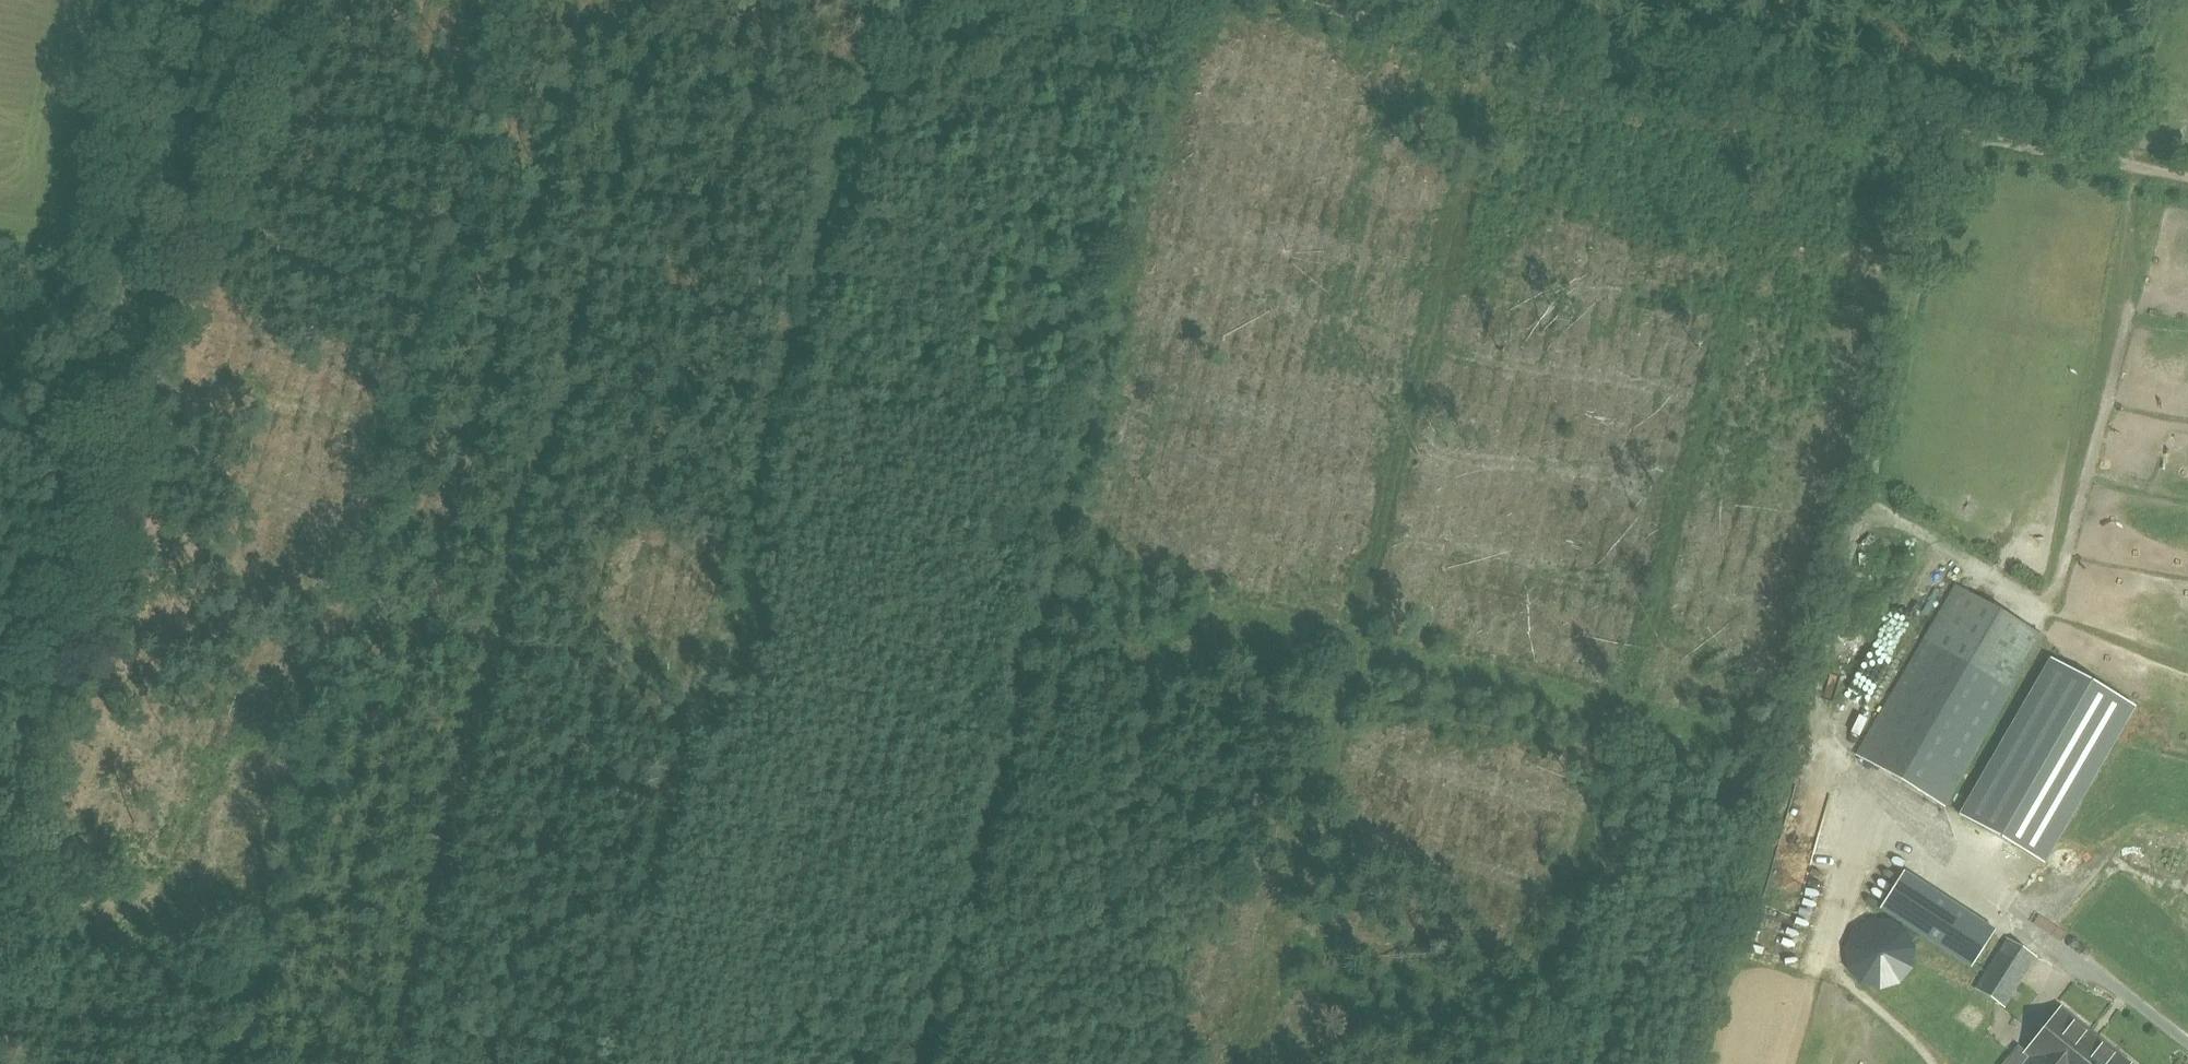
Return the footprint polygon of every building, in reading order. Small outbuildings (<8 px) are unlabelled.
[(1855,755),(1945,806),(2044,636),(1954,584),(1855,755)] [(2131,705),(2050,659),(1959,814),(2040,860),(2131,705)] [(1971,968),(1995,930),(1903,870),(1879,909),(1971,968)] [(2035,957),(2007,939),(1975,989),(2004,1007),(2035,957)] [(2060,1009),(2026,1052),(2032,1057),(2026,1063),(2128,1063),(2098,1040),(2098,1041),(2095,1041),(2087,1035),(2087,1032),(2088,1031),(2060,1009)]
